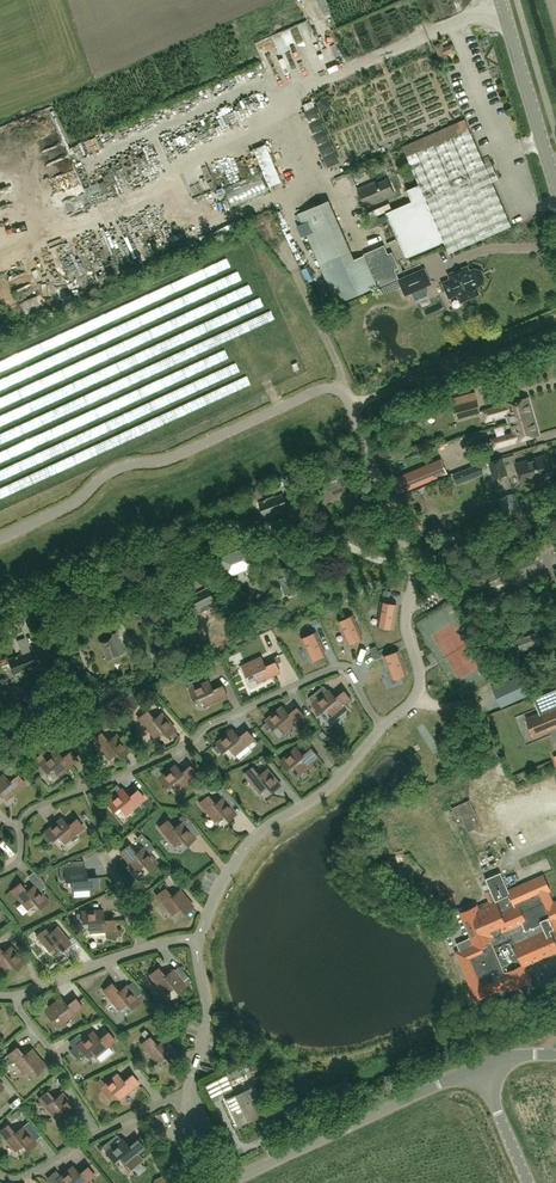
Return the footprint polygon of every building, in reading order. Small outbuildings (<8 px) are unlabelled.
[(500,88),(491,91),(494,98),(502,95),(500,88)] [(484,164),(469,129),(407,156),(421,185),(407,192),(413,204),(388,214),(407,259),(445,244),(449,253),(511,226),(491,181),(499,178),(492,161),(484,164)] [(152,170),(160,168),(154,152),(147,155),(152,170)] [(357,189),(365,208),(394,195),(387,178),(378,183),(377,180),(357,189)] [(192,183),(195,193),(206,189),(202,179),(192,183)] [(314,189),(303,191),(304,201),(315,199),(314,189)] [(324,273),(355,259),(330,199),(298,213),(324,273)] [(388,257),(384,247),(355,259),(324,273),(337,304),(397,278),(393,268),(395,267),(396,268),(396,267),(391,254),(390,255),(390,256),(388,257)] [(446,251),(436,256),(441,265),(450,261),(446,251)] [(424,267),(399,278),(406,294),(431,283),(424,267)] [(452,280),(444,283),(450,297),(458,293),(461,301),(478,293),(475,286),(480,284),(483,278),(480,272),(475,270),(468,273),(466,268),(450,275),(452,280)] [(297,362),(291,364),(294,371),(300,369),(297,362)] [(486,420),(509,414),(511,422),(533,416),(528,397),(483,411),(486,420)] [(457,419),(481,412),(477,399),(454,405),(457,419)] [(499,438),(492,440),(494,448),(517,441),(539,434),(533,416),(511,422),(515,434),(499,438)] [(545,455),(516,464),(522,484),(551,475),(545,455)] [(398,492),(446,472),(440,457),(392,477),(398,492)] [(508,475),(503,457),(488,461),(493,479),(508,475)] [(479,462),(467,467),(471,478),(483,474),(479,462)] [(282,493),(259,503),(264,517),(288,508),(282,493)] [(222,561),(226,571),(230,573),(250,565),(252,561),(248,551),(244,549),(224,557),(222,561)] [(512,556),(518,569),(536,563),(531,549),(512,556)] [(299,589),(295,578),(301,576),(298,567),(292,569),(290,564),(276,571),(285,595),(299,589)] [(499,573),(470,585),(475,596),(504,584),(499,573)] [(207,587),(185,598),(193,612),(215,601),(207,587)] [(382,602),(378,625),(393,628),(397,604),(382,602)] [(542,615),(545,623),(555,619),(555,617),(553,610),(542,615)] [(353,616),(339,622),(349,643),(362,637),(353,616)] [(539,631),(517,640),(520,652),(544,642),(539,631)] [(116,632),(111,634),(112,636),(99,642),(107,661),(125,653),(116,632)] [(316,632),(302,638),(312,660),(326,654),(316,632)] [(376,646),(370,649),(372,654),(379,651),(376,646)] [(379,651),(372,654),(375,659),(381,656),(379,651)] [(399,651),(385,656),(393,678),(407,673),(399,651)] [(8,661),(13,674),(21,671),(22,675),(36,670),(34,666),(35,666),(30,652),(8,661)] [(274,657),(276,662),(266,666),(262,657),(243,665),(247,675),(254,672),(258,682),(281,672),(277,664),(281,662),(278,655),(274,657)] [(520,675),(493,688),(501,706),(528,694),(520,675)] [(214,690),(209,680),(202,684),(199,678),(188,683),(191,689),(190,689),(195,699),(201,696),(205,705),(228,695),(223,685),(214,690)] [(317,700),(313,694),(309,698),(313,703),(320,712),(326,707),(332,715),(352,699),(344,691),(336,698),(330,690),(317,700)] [(539,712),(526,718),(534,737),(555,727),(555,705),(539,712)] [(289,714),(282,706),(266,720),(268,721),(263,725),(268,730),(272,727),(273,728),(279,723),(285,731),(305,715),(297,707),(289,714)] [(146,710),(138,718),(154,737),(162,730),(167,735),(168,734),(172,738),(177,734),(174,729),(175,728),(161,712),(154,719),(146,710)] [(239,737),(233,729),(217,743),(218,744),(214,748),(218,753),(222,750),(224,751),(229,747),(236,755),(255,739),(248,730),(239,737)] [(101,732),(92,739),(108,759),(116,752),(121,757),(129,750),(116,734),(108,741),(101,732)] [(297,747),(281,760),(288,769),(293,764),(300,772),(319,756),(312,748),(303,755),(297,747)] [(62,757),(56,749),(40,763),(41,764),(37,768),(41,773),(45,770),(47,771),(52,767),(59,775),(78,759),(71,751),(62,757)] [(159,770),(154,773),(159,778),(166,787),(171,782),(178,790),(197,774),(190,765),(181,772),(175,764),(163,775),(159,770)] [(268,768),(260,775),(253,766),(245,774),(260,792),(268,786),(273,792),(281,785),(268,768)] [(6,799),(25,783),(18,775),(10,782),(3,774),(0,776),(0,791),(6,799)] [(106,793),(102,797),(106,802),(113,811),(119,806),(125,814),(144,798),(137,790),(129,797),(122,789),(110,799),(106,793)] [(214,804),(207,795),(199,802),(215,821),(223,815),(228,820),(236,813),(222,797),(214,804)] [(469,800),(452,808),(456,817),(461,815),(468,832),(479,827),(473,814),(475,813),(469,800)] [(383,825),(393,822),(391,813),(381,816),(383,825)] [(68,825),(61,817),(45,831),(52,839),(58,835),(65,843),(84,827),(77,818),(68,825)] [(174,828),(167,820),(159,827),(175,846),(182,839),(187,845),(196,838),(185,826),(191,821),(188,817),(182,822),(182,821),(174,828)] [(154,848),(149,841),(135,853),(128,844),(120,852),(136,871),(144,864),(148,869),(157,862),(149,853),(154,848)] [(65,876),(65,880),(73,879),(73,889),(98,888),(97,878),(87,878),(86,867),(71,868),(71,861),(70,861),(59,866),(60,876),(65,876)] [(525,965),(555,951),(555,901),(553,902),(548,891),(551,890),(544,874),(509,890),(501,872),(486,879),(490,888),(484,890),(489,901),(483,903),(485,906),(463,916),(472,936),(457,943),(460,951),(457,952),(477,998),(510,984),(512,988),(531,980),(525,965)] [(162,890),(156,895),(172,914),(180,907),(185,913),(193,906),(180,889),(172,896),(165,888),(167,886),(164,882),(158,886),(162,890)] [(27,891),(20,883),(11,890),(27,909),(35,902),(40,907),(48,900),(35,884),(27,891)] [(82,913),(76,913),(77,920),(82,920),(82,922),(89,921),(90,932),(115,930),(114,919),(103,920),(102,910),(81,911),(82,913)] [(45,928),(37,935),(50,951),(57,944),(62,950),(71,943),(57,926),(49,933),(45,928)] [(3,970),(11,964),(16,969),(24,962),(11,946),(3,952),(0,949),(0,966),(3,970)] [(158,967),(149,975),(165,994),(173,987),(178,992),(186,985),(192,981),(188,976),(183,981),(173,969),(165,976),(158,967)] [(111,983),(103,990),(119,1009),(127,1002),(131,1008),(140,1001),(145,996),(142,992),(136,997),(126,985),(119,991),(111,983)] [(68,1005),(61,997),(44,1010),(51,1019),(57,1014),(63,1022),(83,1007),(76,998),(68,1005)] [(100,1039),(93,1031),(73,1047),(78,1053),(81,1050),(84,1053),(89,1048),(96,1056),(115,1040),(108,1032),(100,1039)] [(157,1045),(150,1036),(141,1043),(157,1062),(165,1056),(169,1061),(178,1054),(164,1038),(157,1045)] [(17,1047),(8,1054),(24,1073),(32,1066),(37,1072),(45,1065),(32,1049),(24,1055),(17,1047)] [(117,1073),(105,1083),(100,1078),(96,1081),(108,1095),(113,1091),(120,1099),(139,1083),(132,1074),(123,1081),(117,1073)] [(224,1093),(233,1089),(226,1075),(217,1079),(224,1093)] [(237,1095),(225,1100),(237,1126),(264,1113),(253,1090),(238,1098),(237,1095)] [(54,1099),(47,1091),(39,1098),(55,1117),(63,1110),(67,1116),(76,1109),(62,1092),(54,1099)] [(8,1124),(0,1131),(0,1132),(15,1150),(23,1144),(28,1149),(36,1142),(23,1126),(15,1133),(8,1124)] [(106,1143),(102,1146),(106,1152),(113,1160),(119,1156),(125,1164),(144,1148),(137,1139),(129,1146),(122,1138),(110,1148),(106,1143)] [(52,1173),(56,1179),(60,1182),(69,1182),(85,1182),(95,1175),(88,1166),(79,1173),(73,1165),(61,1175),(56,1170),(52,1173)]
